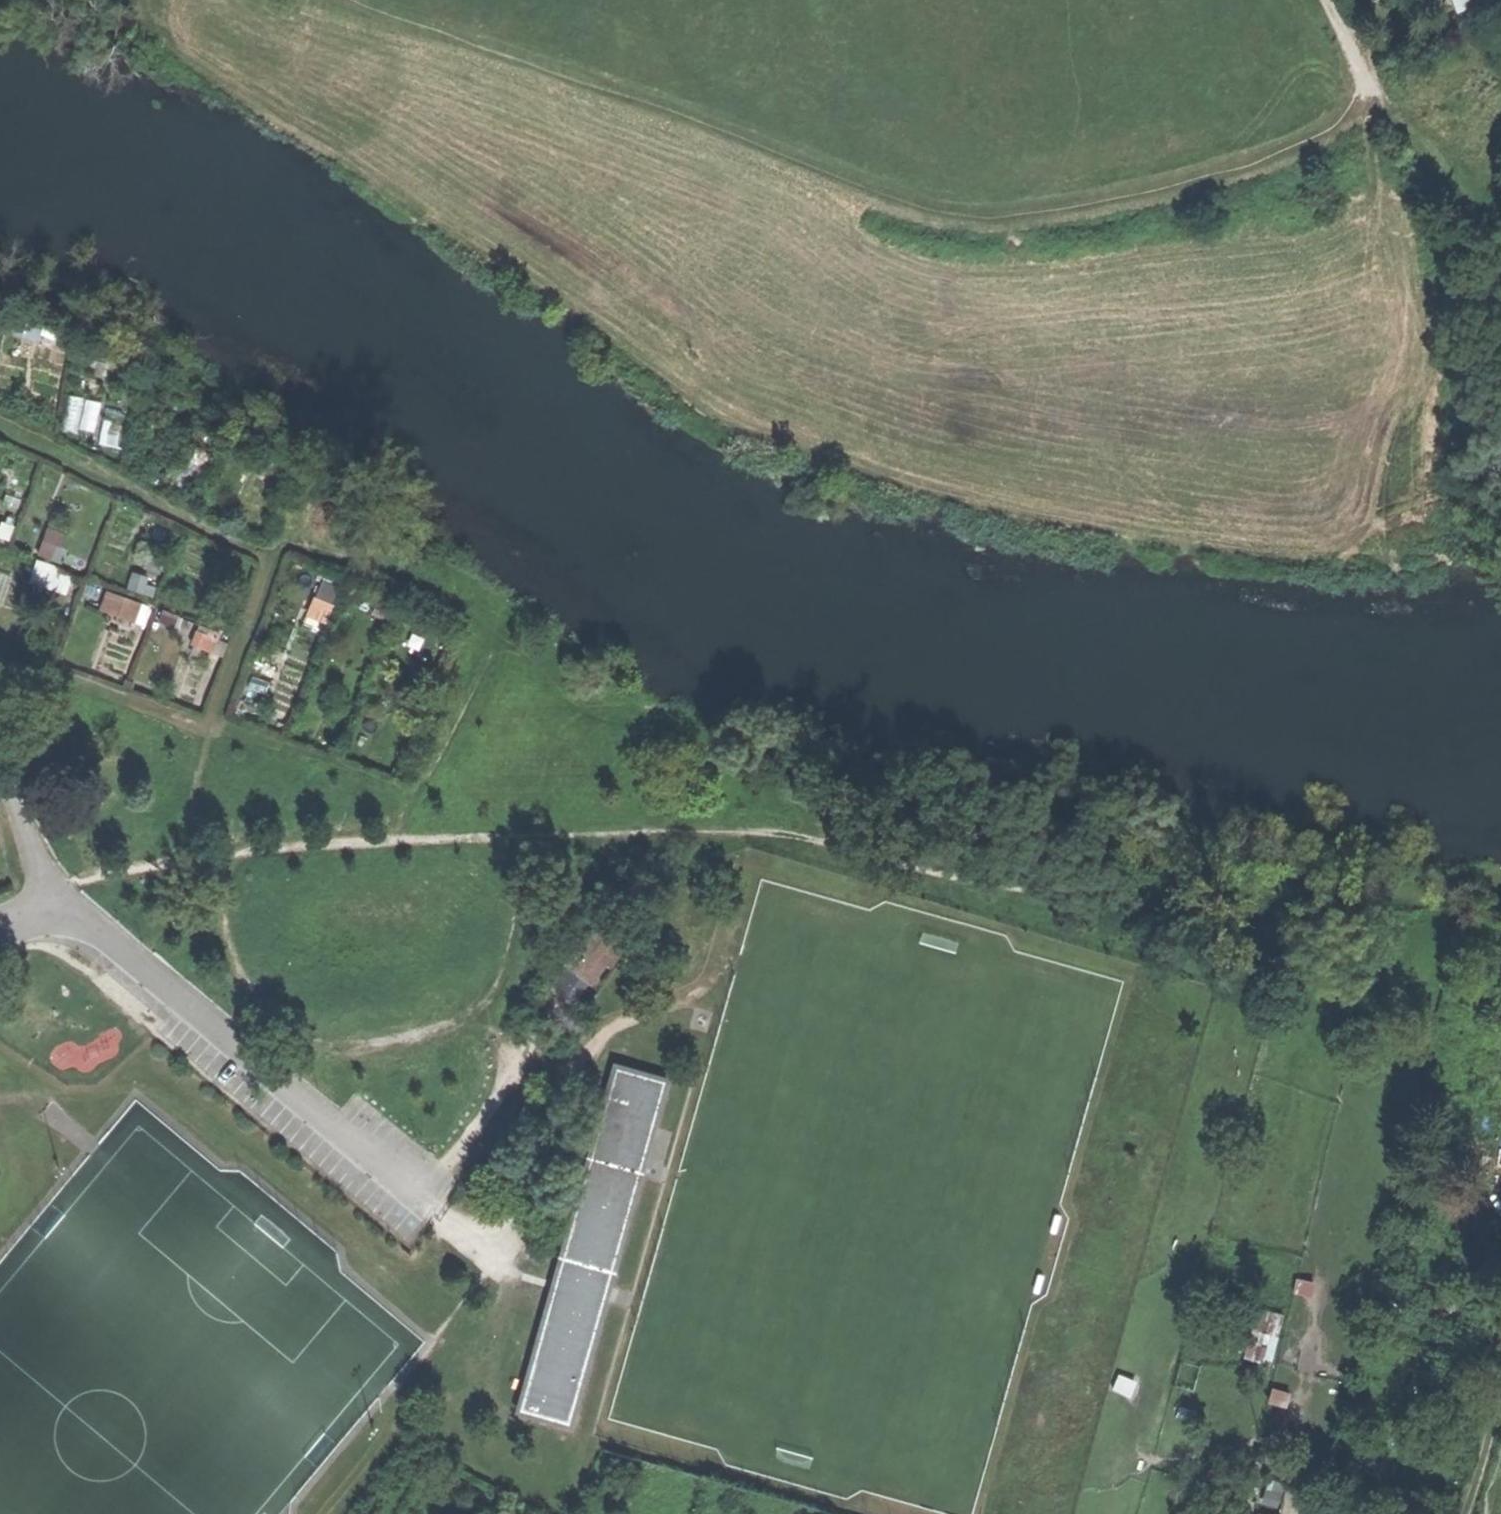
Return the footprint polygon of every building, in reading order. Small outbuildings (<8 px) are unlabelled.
[(43,554),(63,560),(72,532),(51,525),(43,554)] [(110,588),(103,608),(138,620),(145,600),(110,588)] [(592,931),(565,968),(563,966),(556,976),(549,985),(572,1002),(586,983),(591,986),(606,965),(610,968),(627,945),(613,935),(607,943),(592,931)] [(562,1258),(611,1272),(664,1083),(616,1069),(562,1258)] [(550,1303),(598,1316),(611,1272),(562,1258),(556,1281),(550,1303)] [(568,1425),(598,1316),(550,1303),(520,1411),(568,1425)] [(1263,1513),(1282,1513),(1289,1486),(1271,1481),(1263,1513)]
